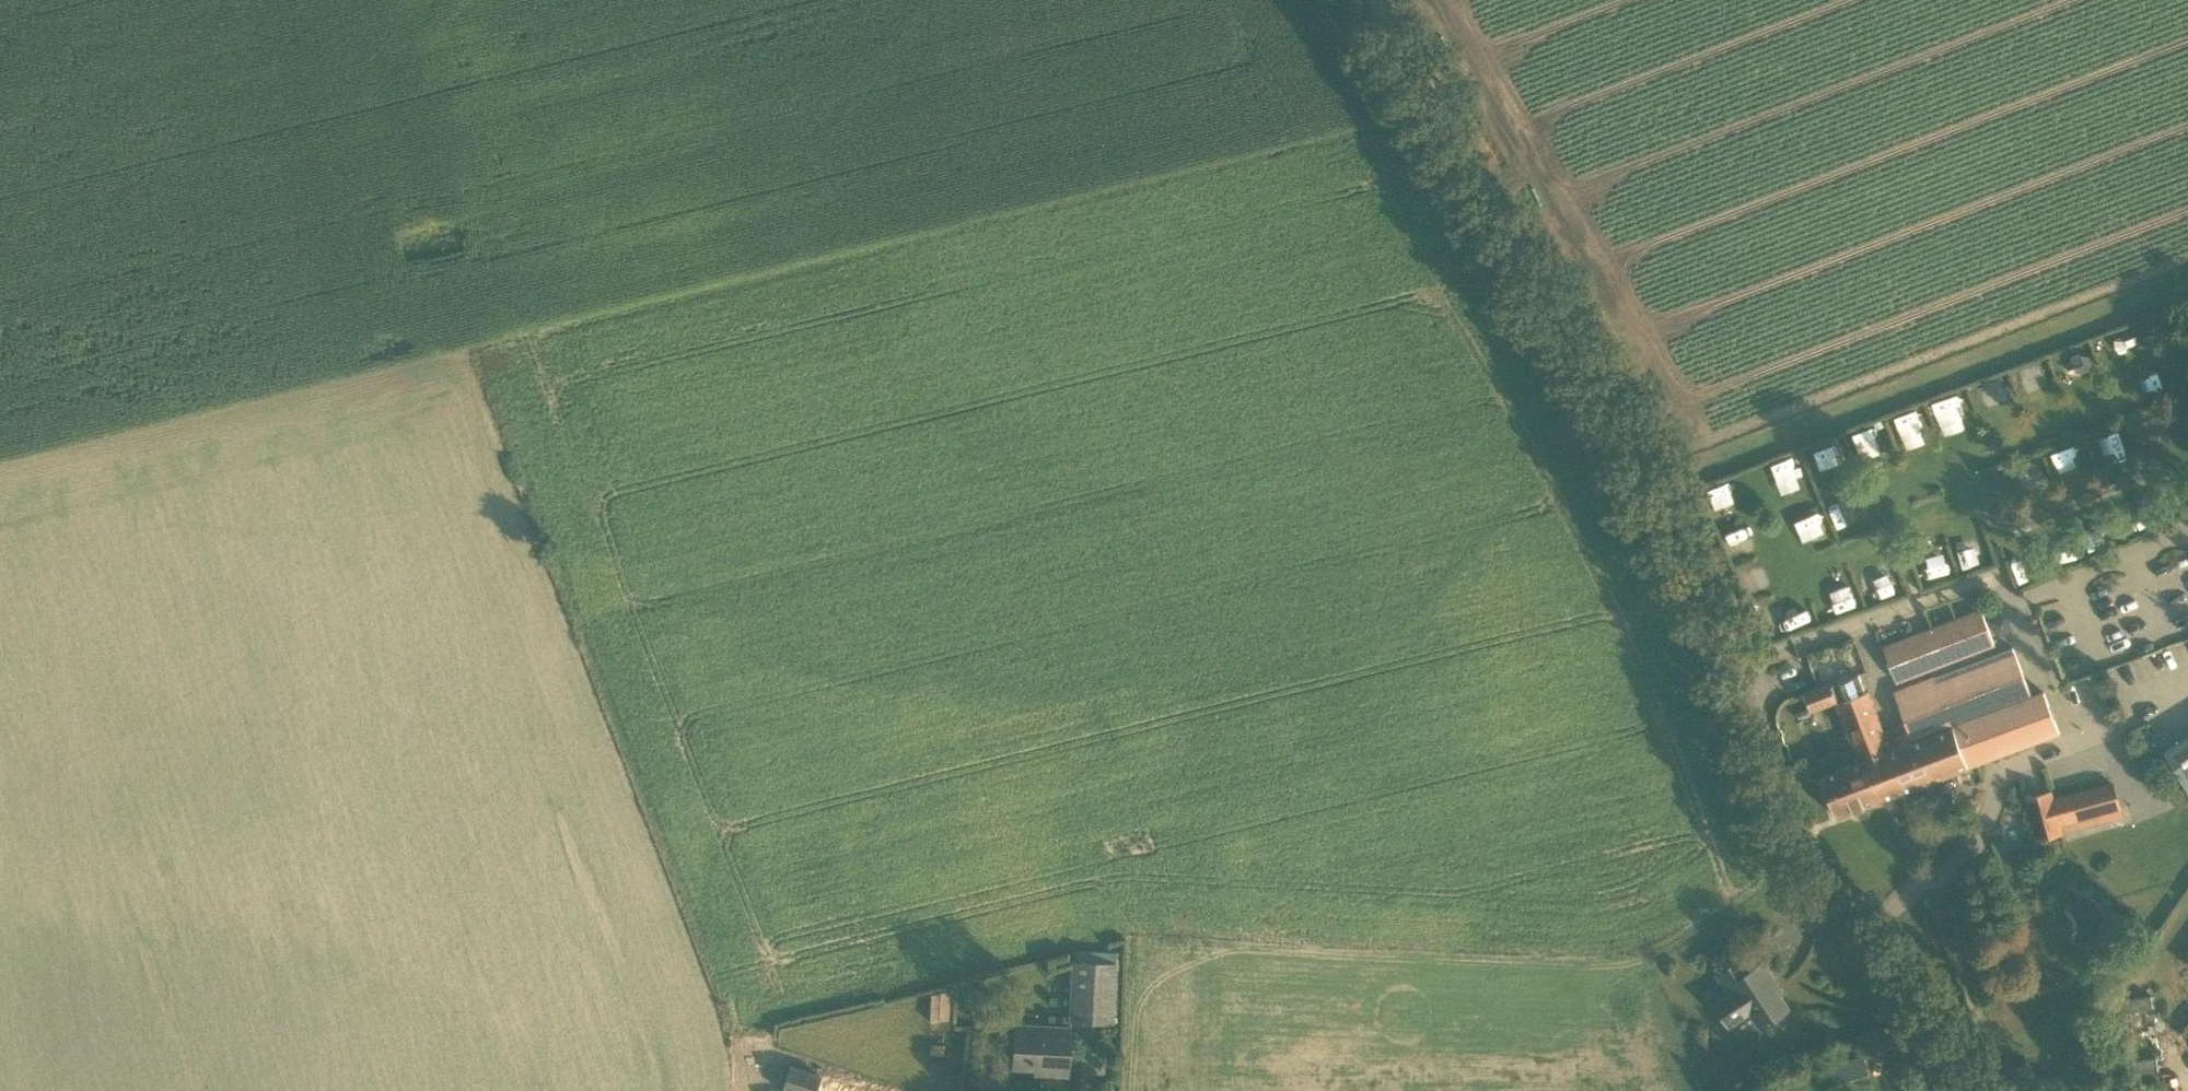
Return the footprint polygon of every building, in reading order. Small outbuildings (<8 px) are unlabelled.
[(2131,355),(2151,348),(2141,322),(2121,329),(2131,355)] [(2073,348),(2053,356),(2062,377),(2082,369),(2073,348)] [(2143,395),(2162,391),(2158,369),(2139,372),(2143,395)] [(1984,403),(2006,395),(1999,374),(1976,382),(1984,403)] [(1940,430),(1963,422),(1953,392),(1929,400),(1940,430)] [(1905,446),(1925,438),(1912,406),(1892,414),(1905,446)] [(2140,419),(2145,438),(2161,434),(2157,415),(2140,419)] [(1809,448),(1817,474),(1841,466),(1832,440),(1809,448)] [(1795,456),(1775,465),(1782,482),(1803,473),(1795,456)] [(1832,502),(1837,525),(1857,520),(1852,498),(1832,502)] [(1854,605),(1847,582),(1835,585),(1832,573),(1820,576),(1830,611),(1854,605)] [(2009,619),(1988,626),(1983,615),(1981,610),(1883,647),(1896,680),(1994,642),(1992,638),(2014,631),(2009,619)] [(1906,723),(1883,732),(1890,749),(1866,758),(1882,799),(1968,766),(2059,731),(2044,691),(2032,695),(2013,646),(1894,691),(1906,723)] [(1868,691),(1866,692),(1859,674),(1832,685),(1839,702),(1837,703),(1852,743),(1883,732),(1868,691)] [(1890,749),(1883,732),(1852,743),(1859,761),(1821,776),(1836,816),(1882,799),(1866,758),(1890,749)] [(2165,751),(2187,788),(2187,737),(2165,751)] [(2063,832),(2061,828),(2054,803),(2051,790),(2026,797),(2037,839),(2063,832)] [(1760,1028),(1790,1008),(1781,994),(1783,993),(1764,962),(1748,971),(1741,959),(1717,975),(1726,988),(1730,996),(1716,1004),(1729,1024),(1750,1012),(1760,1028)] [(1113,1024),(1117,963),(1075,960),(1073,960),(1069,1021),(1113,1024)] [(928,990),(929,1018),(951,1017),(950,989),(928,990)] [(1067,1074),(1070,1032),(1015,1029),(1012,1066),(1043,1068),(1043,1073),(1067,1074)] [(1868,1072),(1863,1056),(1847,1061),(1846,1056),(1828,1062),(1836,1090),(1844,1088),(1842,1081),(1868,1072)] [(818,1070),(786,1063),(779,1090),(780,1090),(812,1090),(818,1070)]
